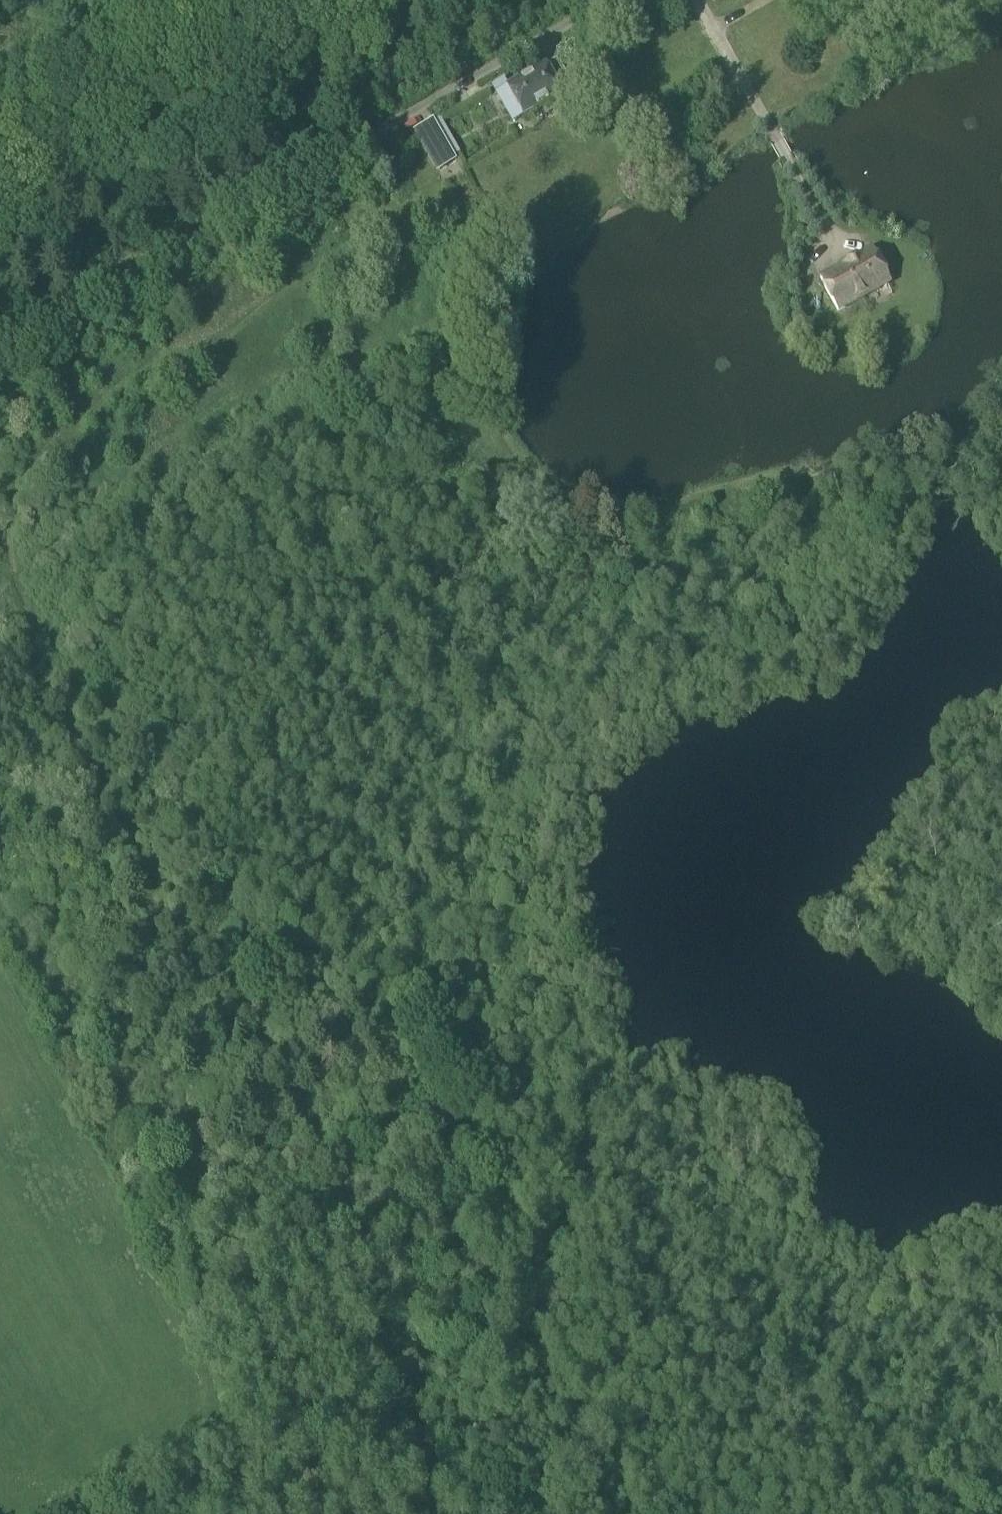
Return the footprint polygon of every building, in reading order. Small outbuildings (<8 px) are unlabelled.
[(499,95),(500,97),(515,123),(563,95),(573,89),(557,62),(547,68),(547,67),(509,89),(505,81),(495,87),(500,94),(499,95)] [(461,154),(442,119),(441,117),(413,133),(437,174),(458,162),(455,157),(461,154)] [(873,252),(821,281),(839,313),(891,284),(873,252)]
